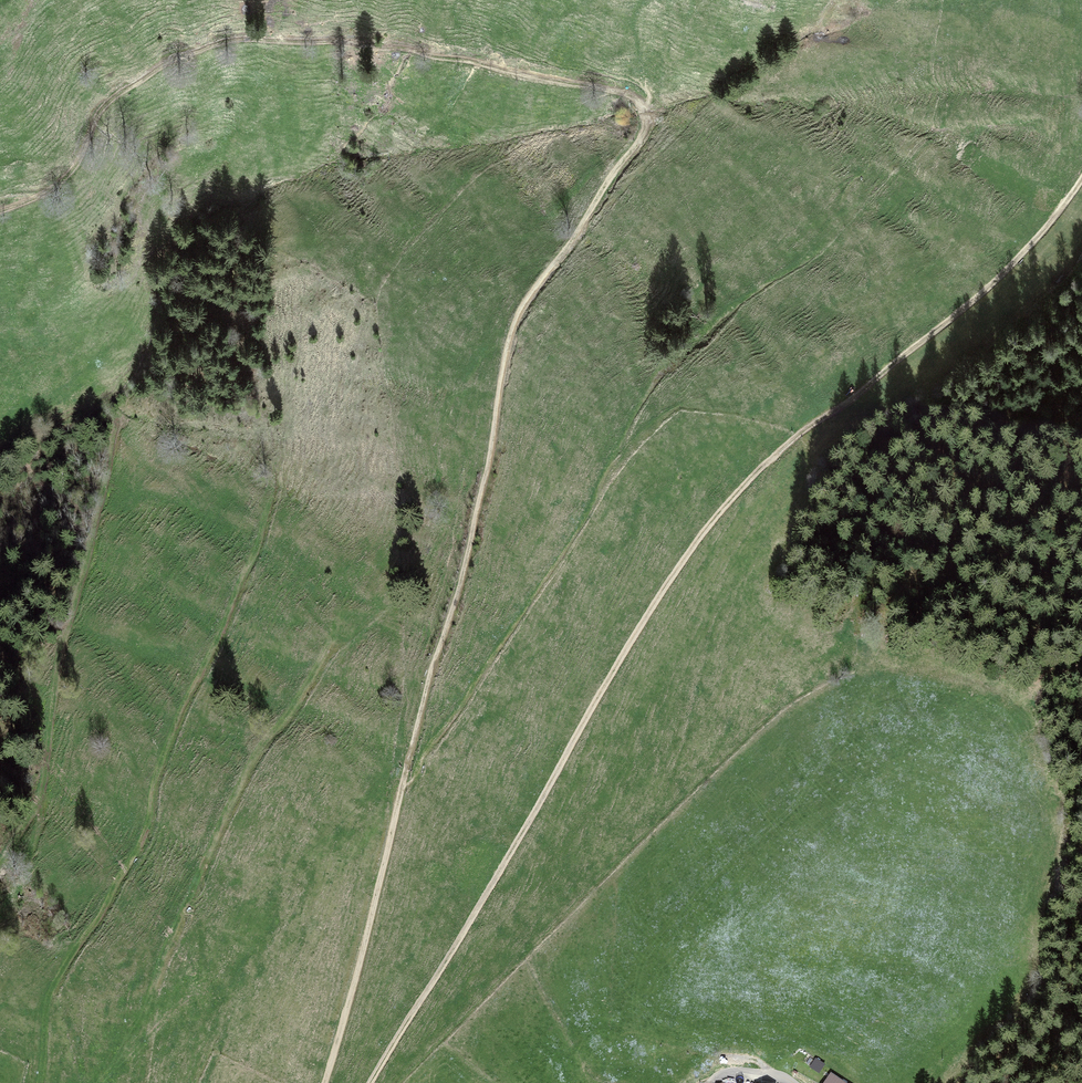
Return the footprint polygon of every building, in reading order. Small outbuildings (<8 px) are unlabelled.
[(763,1075),(737,1071),(735,1082),(761,1082),(763,1075)]
